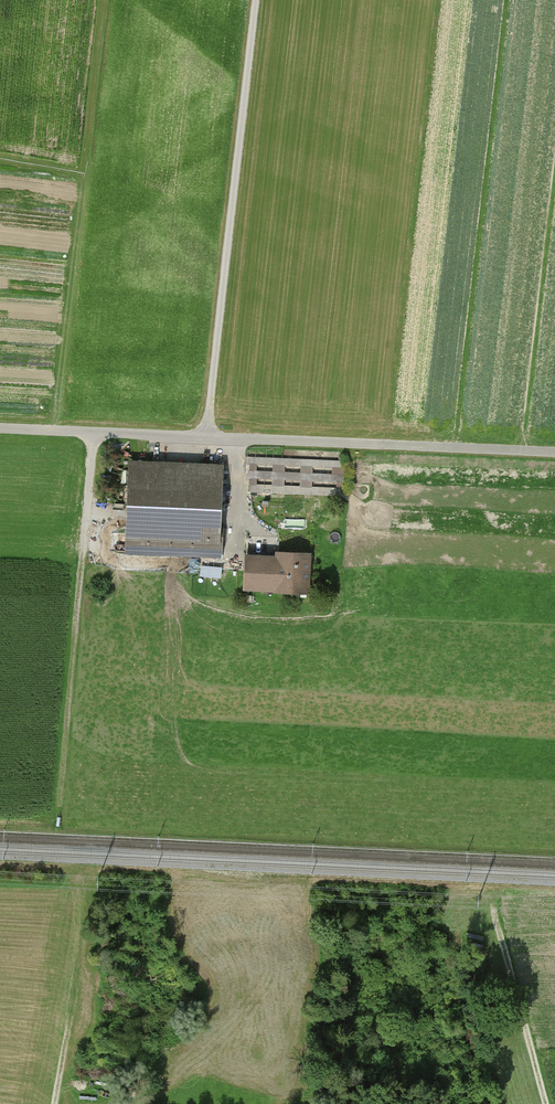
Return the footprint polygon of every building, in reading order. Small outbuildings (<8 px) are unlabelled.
[(345,461),(246,457),(245,466),(256,467),(255,495),(341,499),(342,490),(351,490),(352,470),(344,470),(345,461)] [(218,466),(133,462),(129,553),(214,556),(214,550),(220,550),(221,524),(215,524),(218,466)] [(278,563),(247,561),(246,588),(278,590),(278,586),(307,587),(309,555),(278,554),(278,563)]
